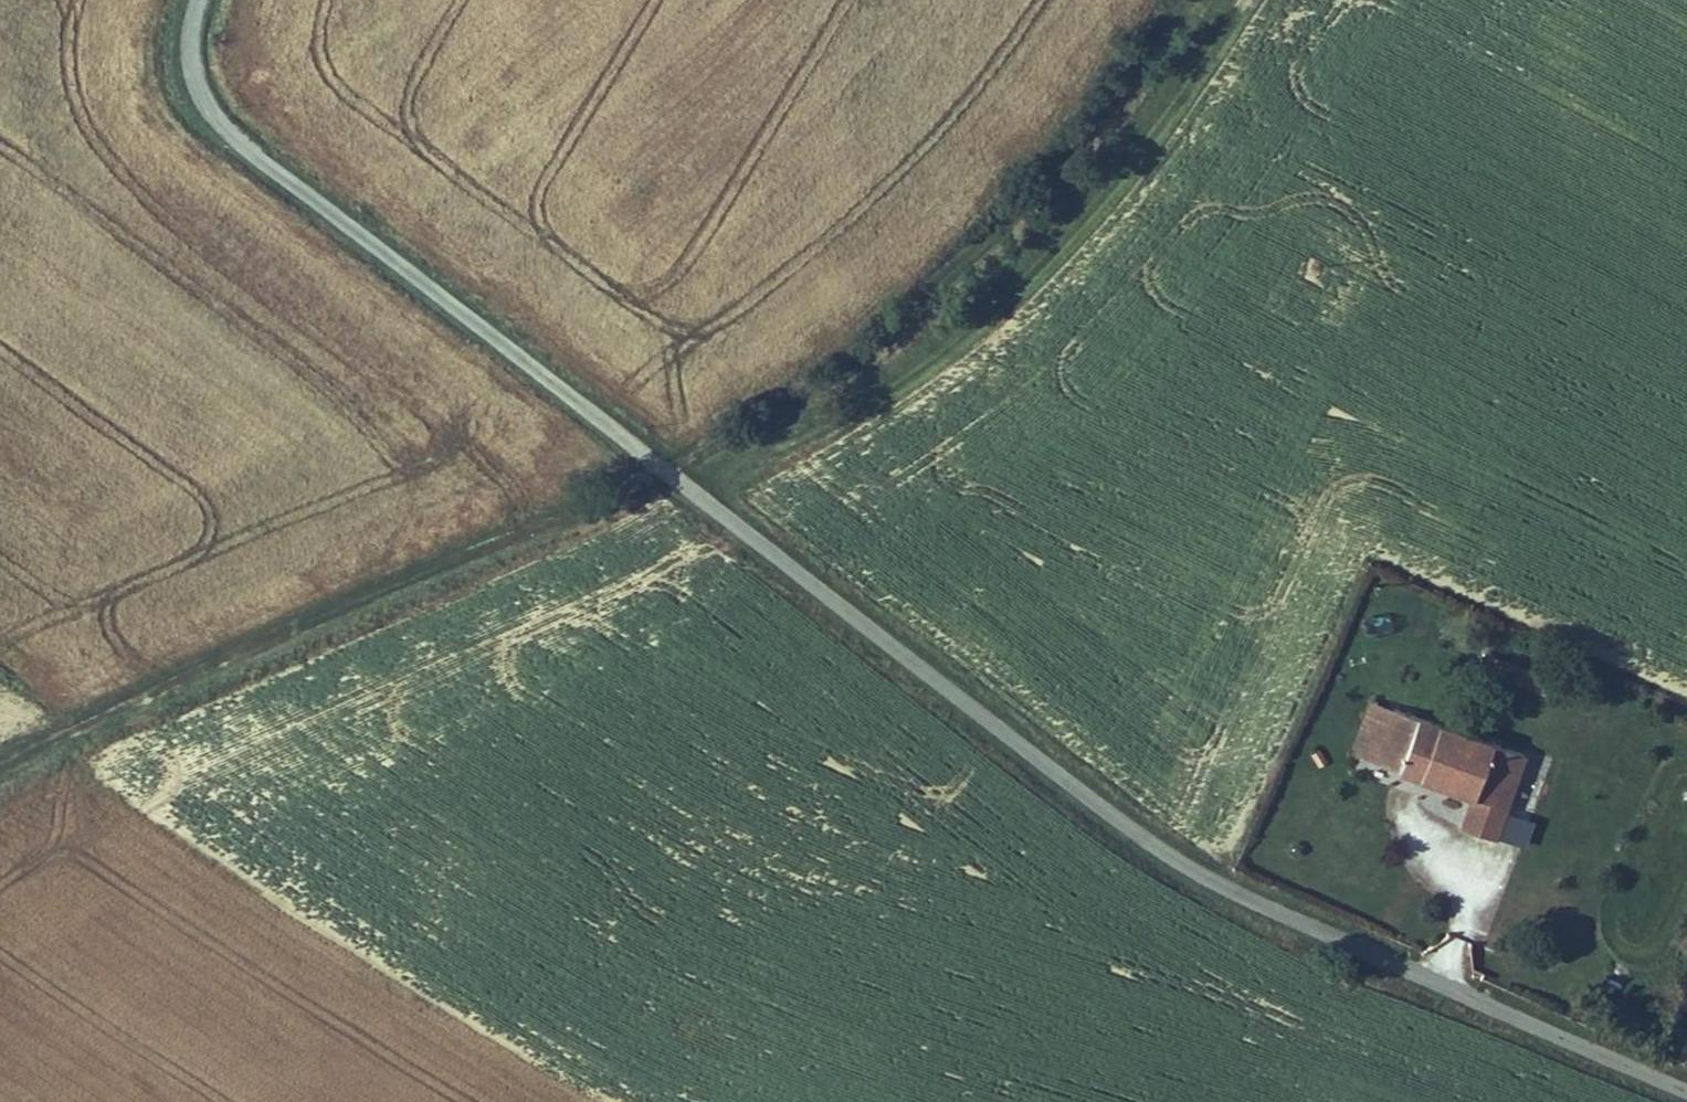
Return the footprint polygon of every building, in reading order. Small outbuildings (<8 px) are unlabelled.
[(1365,703),(1350,751),(1373,759),(1389,710),(1365,703)] [(1521,756),(1389,710),(1373,759),(1370,769),(1453,798),(1443,826),(1491,843),(1521,756)]
